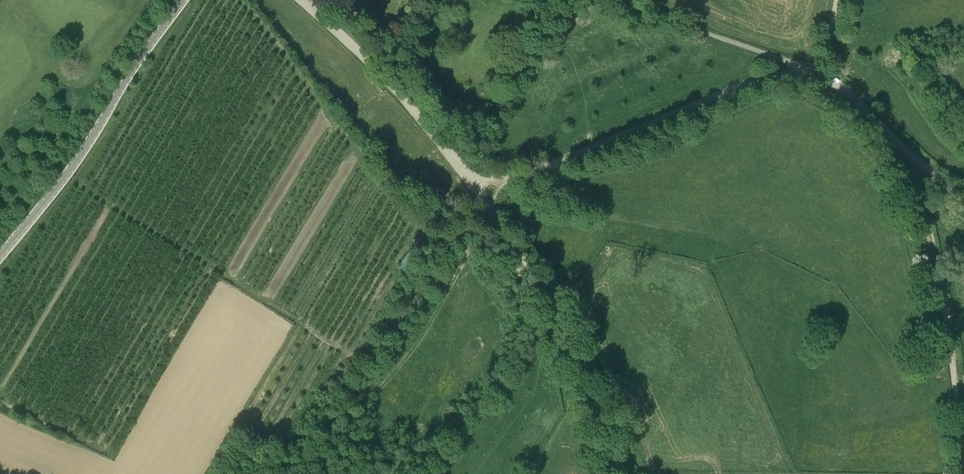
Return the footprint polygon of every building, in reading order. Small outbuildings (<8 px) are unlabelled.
[(416,255),(410,250),(400,266),(407,270),(416,255)]
